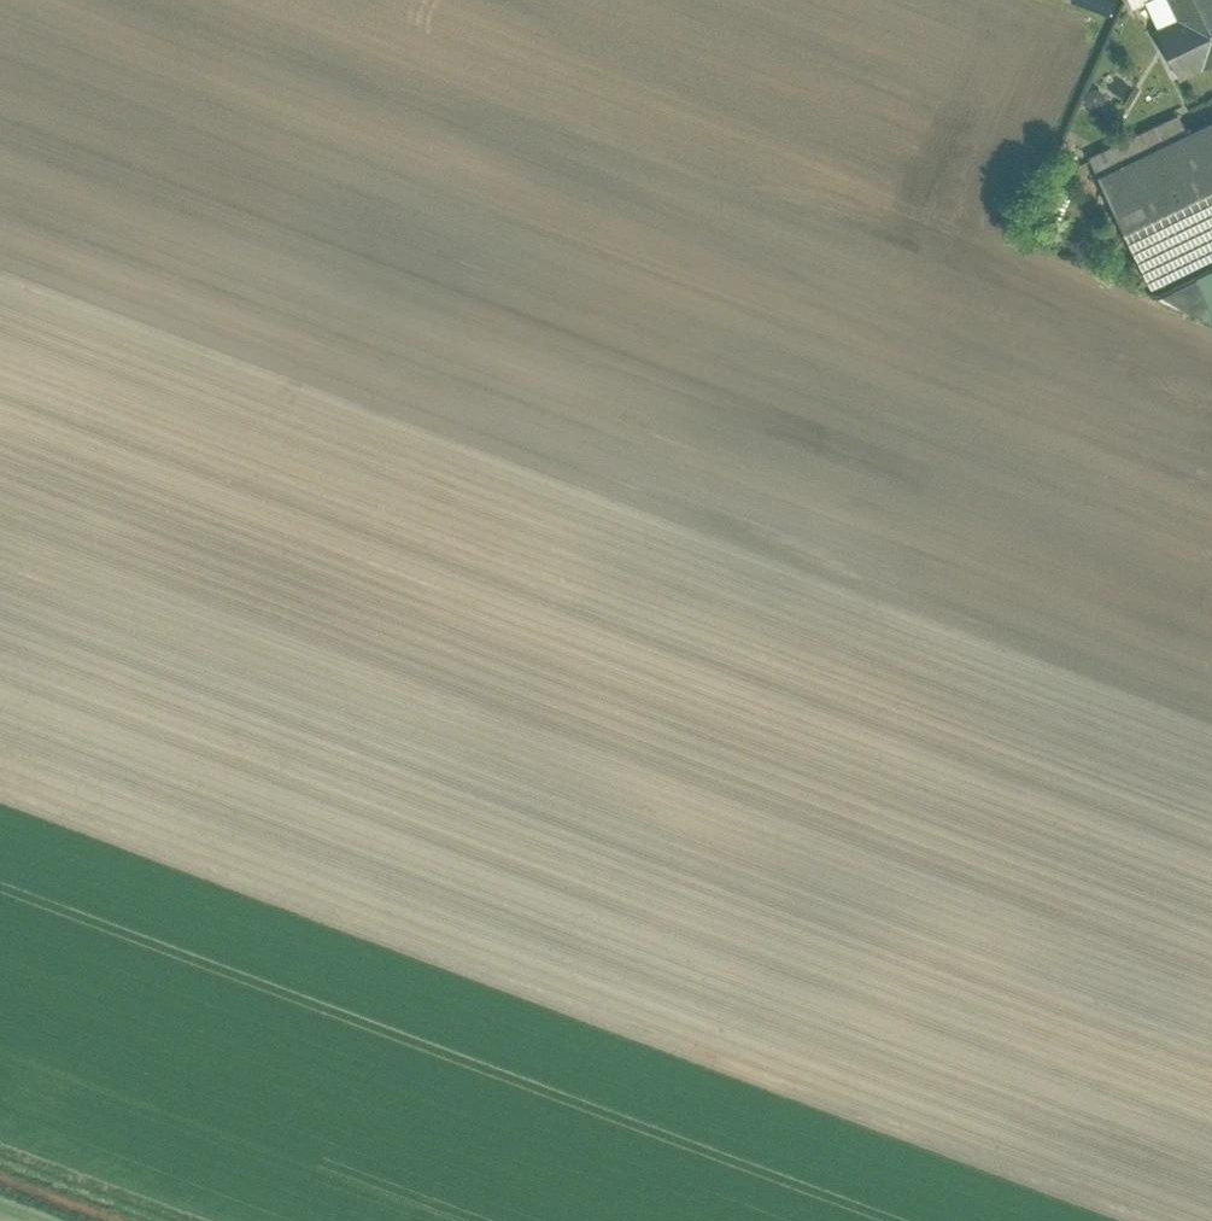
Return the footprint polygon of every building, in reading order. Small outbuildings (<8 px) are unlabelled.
[(1111,14),(1117,0),(1078,0),(1111,14)] [(1189,72),(1211,62),(1211,0),(1181,0),(1191,22),(1171,31),(1189,72)] [(1195,136),(1184,113),(1101,151),(1111,174),(1195,136)] [(1111,174),(1140,237),(1211,204),(1211,128),(1195,136),(1111,174)] [(1140,237),(1163,286),(1211,264),(1211,204),(1140,237)] [(1176,286),(1189,320),(1211,312),(1211,272),(1176,286)]
